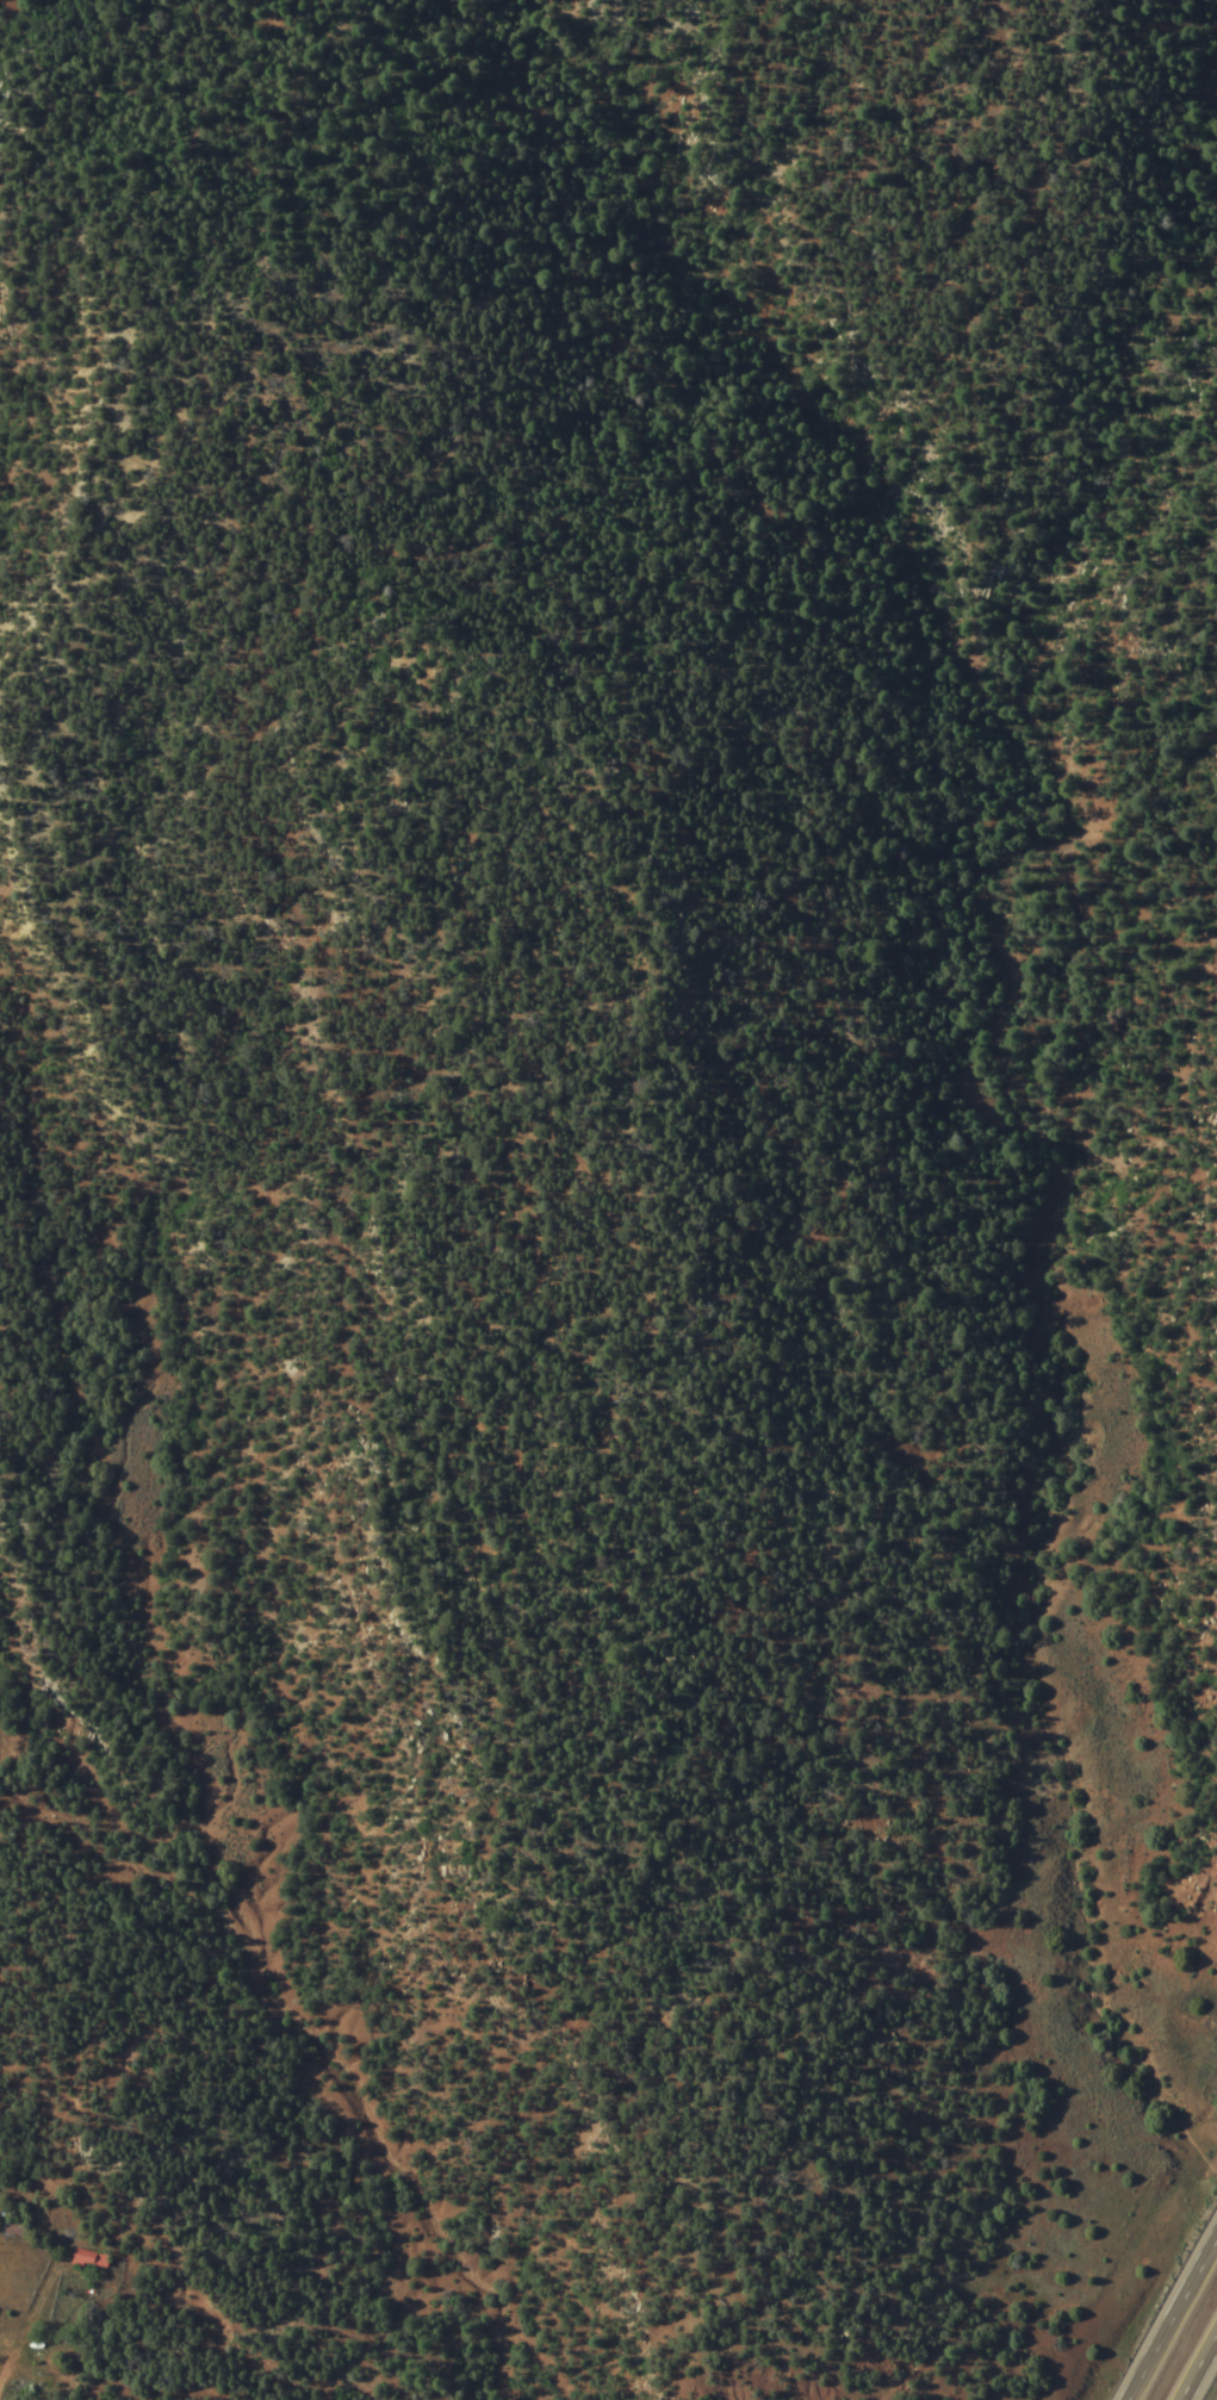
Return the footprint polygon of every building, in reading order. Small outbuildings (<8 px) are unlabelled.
[(107,2252),(72,2249),(71,2264),(106,2267),(107,2252)]
